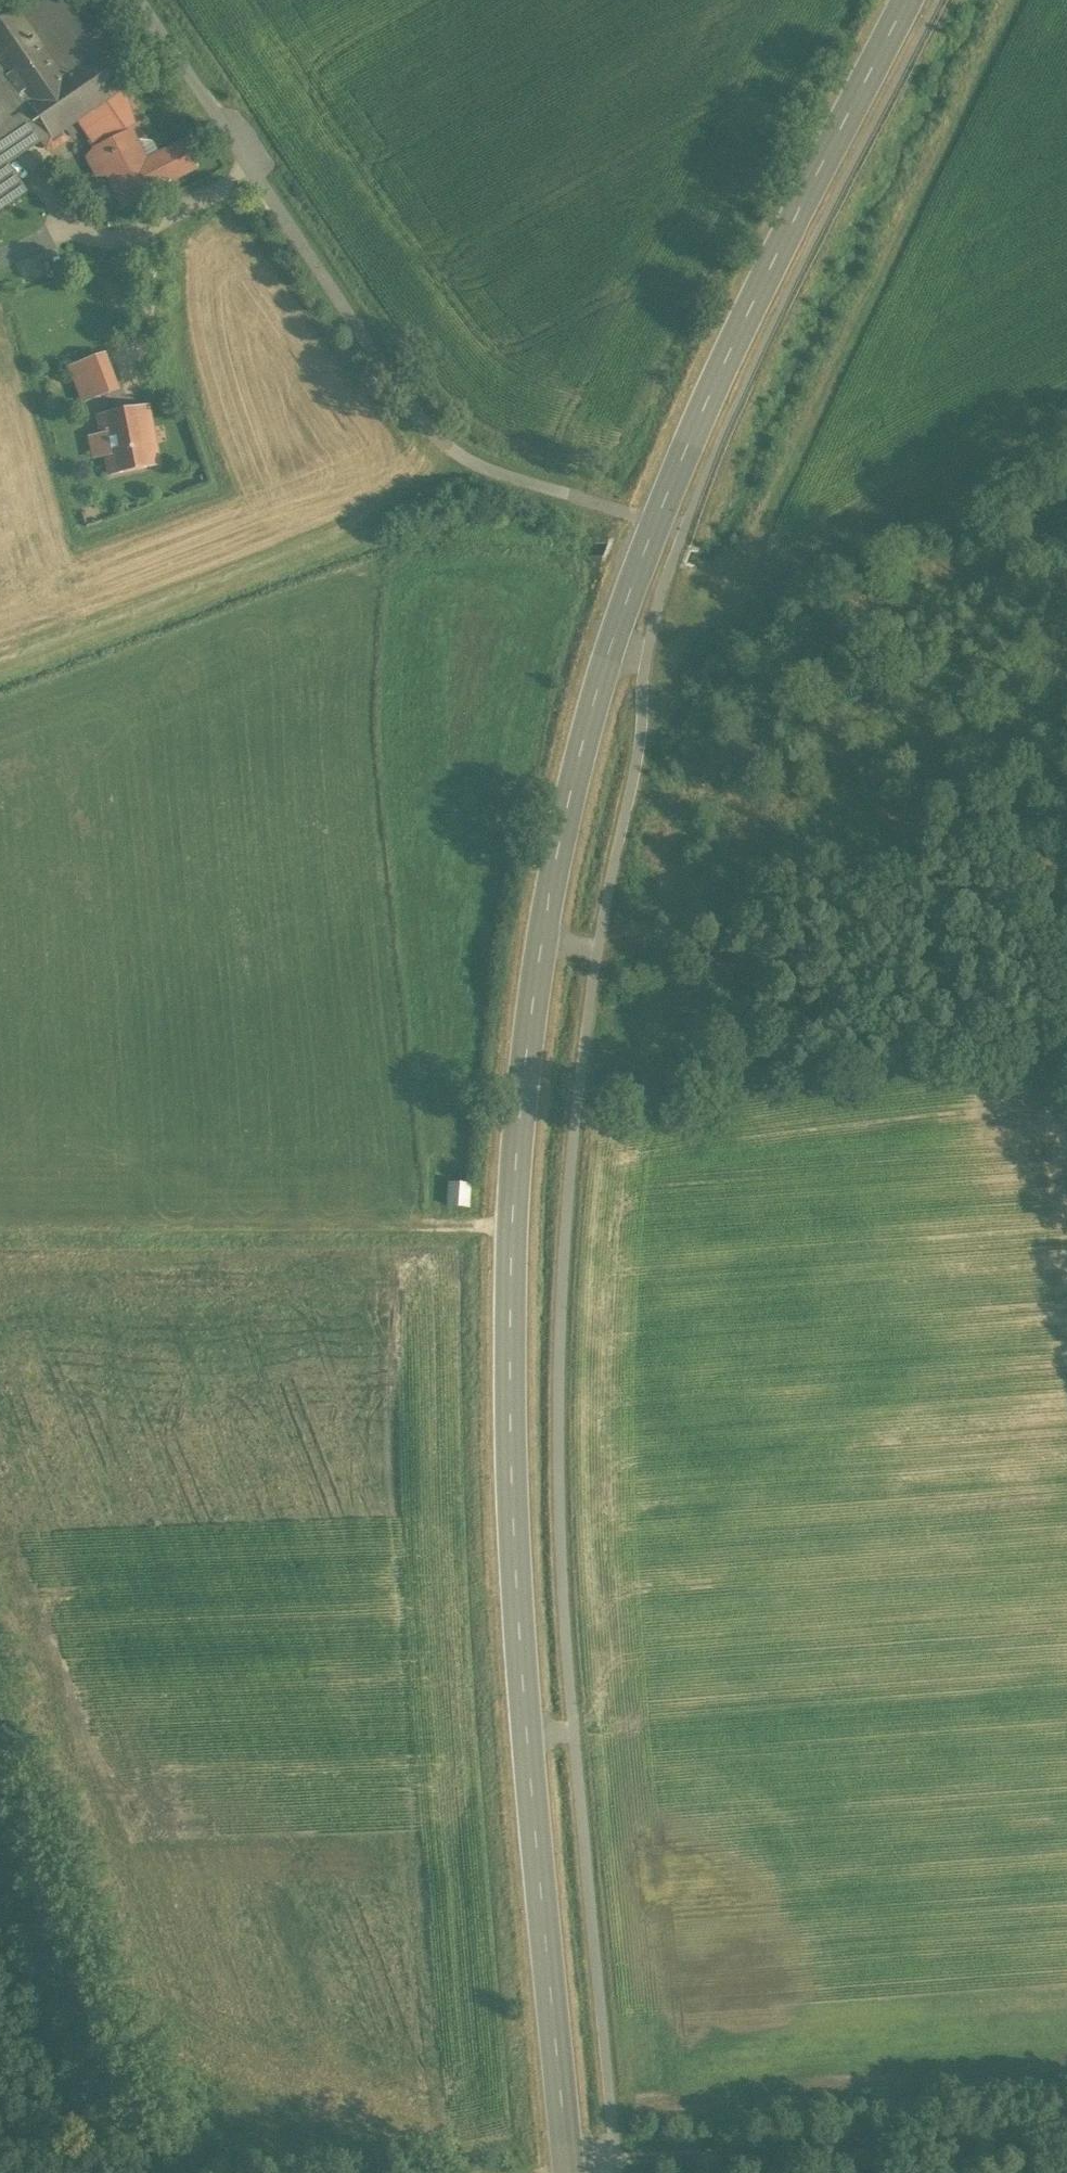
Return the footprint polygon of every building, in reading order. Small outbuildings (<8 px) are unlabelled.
[(12,6),(15,11),(15,10),(36,41),(73,16),(62,0),(21,0),(12,6)] [(36,41),(15,10),(15,11),(0,21),(0,62),(28,102),(26,103),(31,109),(51,139),(66,129),(78,120),(106,101),(123,89),(99,53),(98,53),(73,16),(36,41)] [(31,109),(26,103),(28,102),(0,62),(0,130),(31,109)] [(127,132),(106,101),(78,120),(84,129),(96,147),(94,148),(95,150),(88,158),(97,176),(108,175),(124,208),(159,190),(158,187),(197,167),(185,143),(146,162),(130,130),(127,132)] [(78,120),(66,129),(72,137),(84,129),(78,120)] [(25,192),(0,155),(0,209),(25,192)] [(96,356),(70,366),(84,402),(110,393),(96,356)] [(145,406),(99,415),(111,475),(158,465),(145,406)] [(469,1207),(469,1181),(445,1180),(444,1207),(469,1207)]
